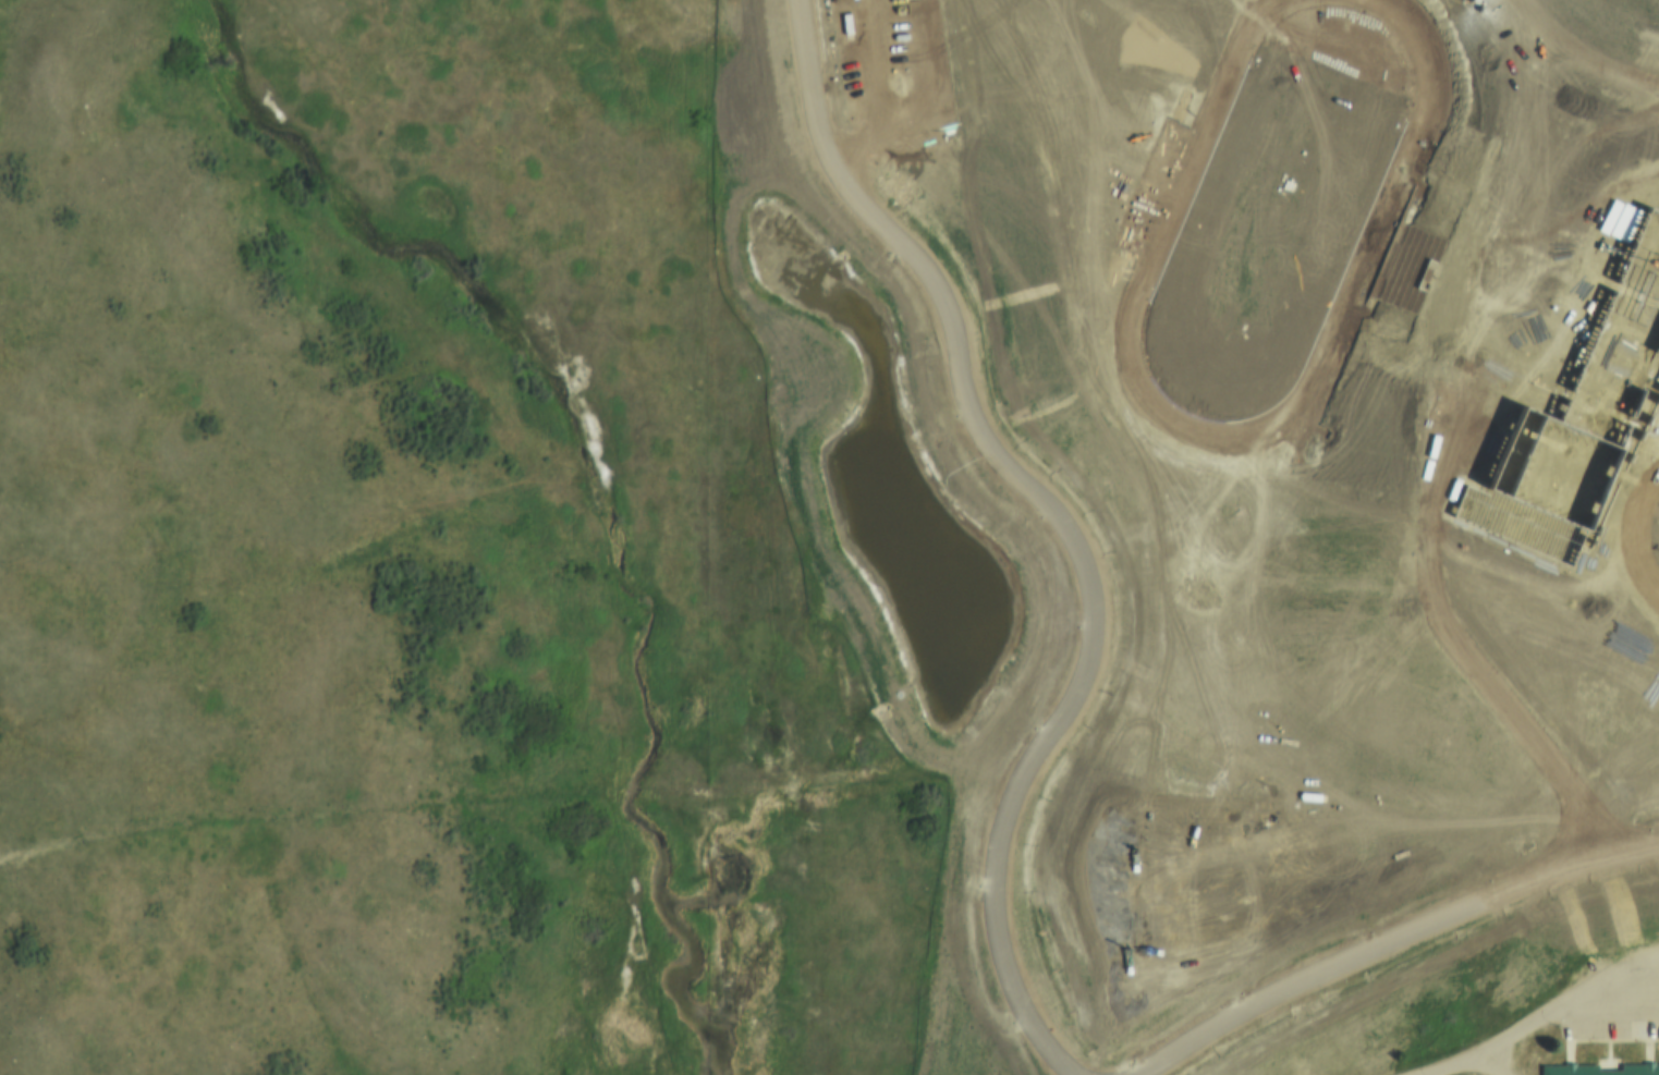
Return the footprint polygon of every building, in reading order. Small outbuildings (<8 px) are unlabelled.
[(1617,1066),(1658,1066),(1658,1074),(1538,1074),(1538,1066),(1593,1066),(1593,1073),(1617,1073),(1617,1066)]
